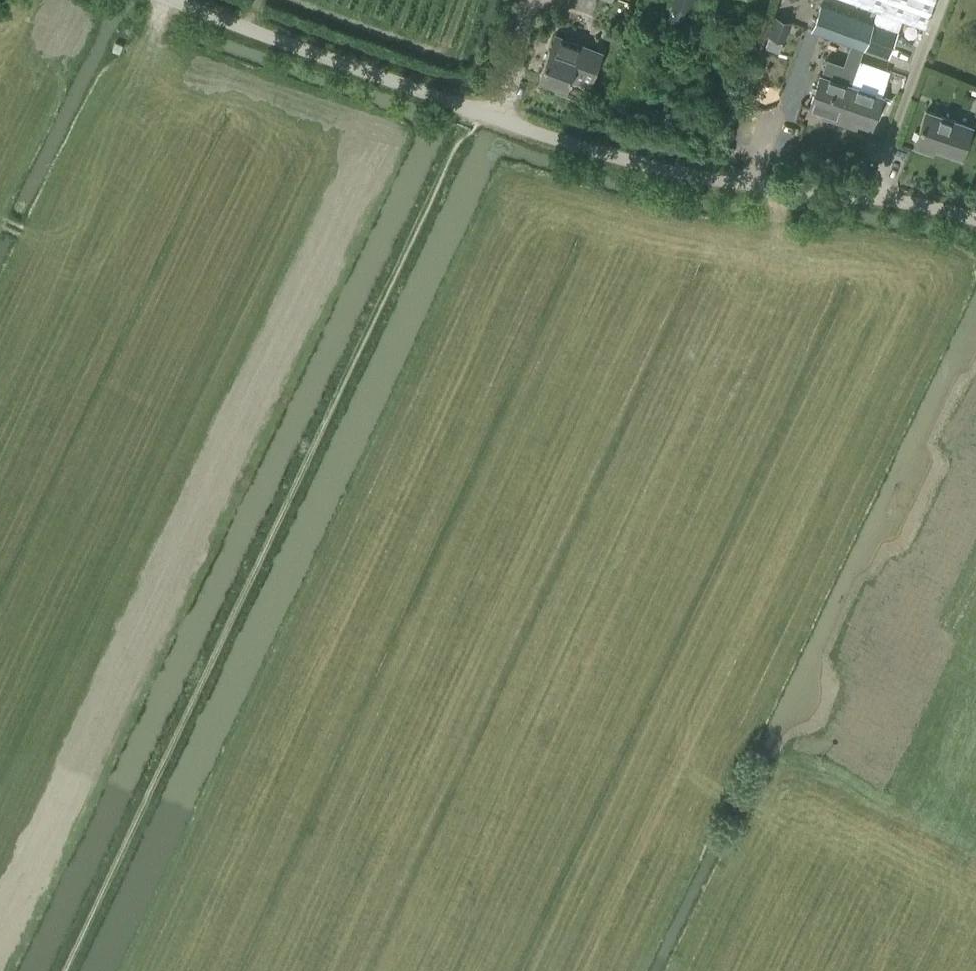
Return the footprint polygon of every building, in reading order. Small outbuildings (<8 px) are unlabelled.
[(567,3),(592,12),(597,0),(568,0),(567,3)] [(667,23),(685,29),(695,0),(674,0),(667,23)] [(894,15),(925,26),(935,0),(854,0),(894,15)] [(864,46),(873,21),(825,4),(816,29),(864,46)] [(774,13),(766,32),(782,39),(790,20),(774,13)] [(873,21),(864,46),(887,55),(897,30),(873,21)] [(590,66),(595,50),(555,35),(540,77),(566,87),(569,78),(588,85),(595,68),(590,66)] [(821,74),(810,104),(831,111),(830,116),(834,117),(836,111),(838,112),(840,107),(838,107),(840,102),(845,104),(860,60),(848,56),(846,63),(827,57),(821,74)] [(890,70),(860,60),(845,104),(840,102),(838,107),(840,107),(838,112),(836,111),(834,117),(850,122),(851,118),(871,125),(890,70)] [(961,156),(971,126),(926,111),(915,146),(933,152),(934,147),(961,156)]
